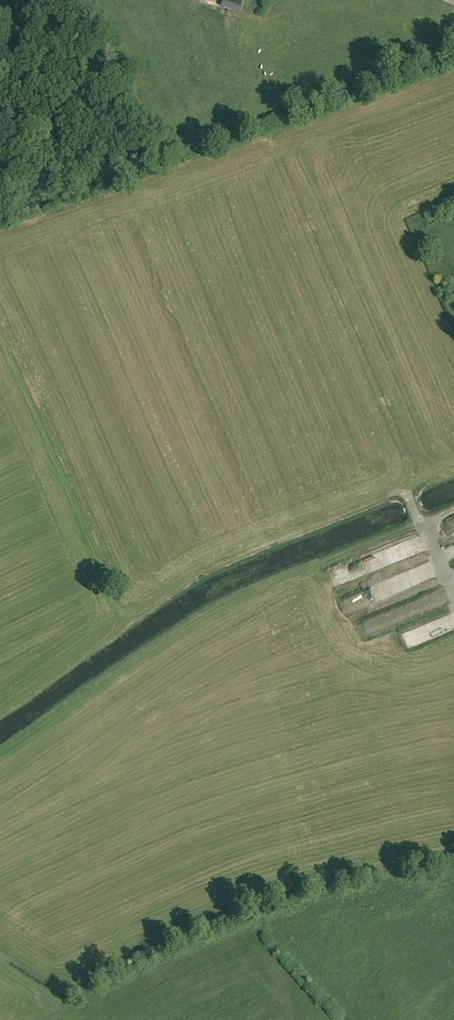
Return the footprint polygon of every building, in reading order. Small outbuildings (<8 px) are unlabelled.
[(241,13),(245,0),(224,0),(222,7),(241,13)]
